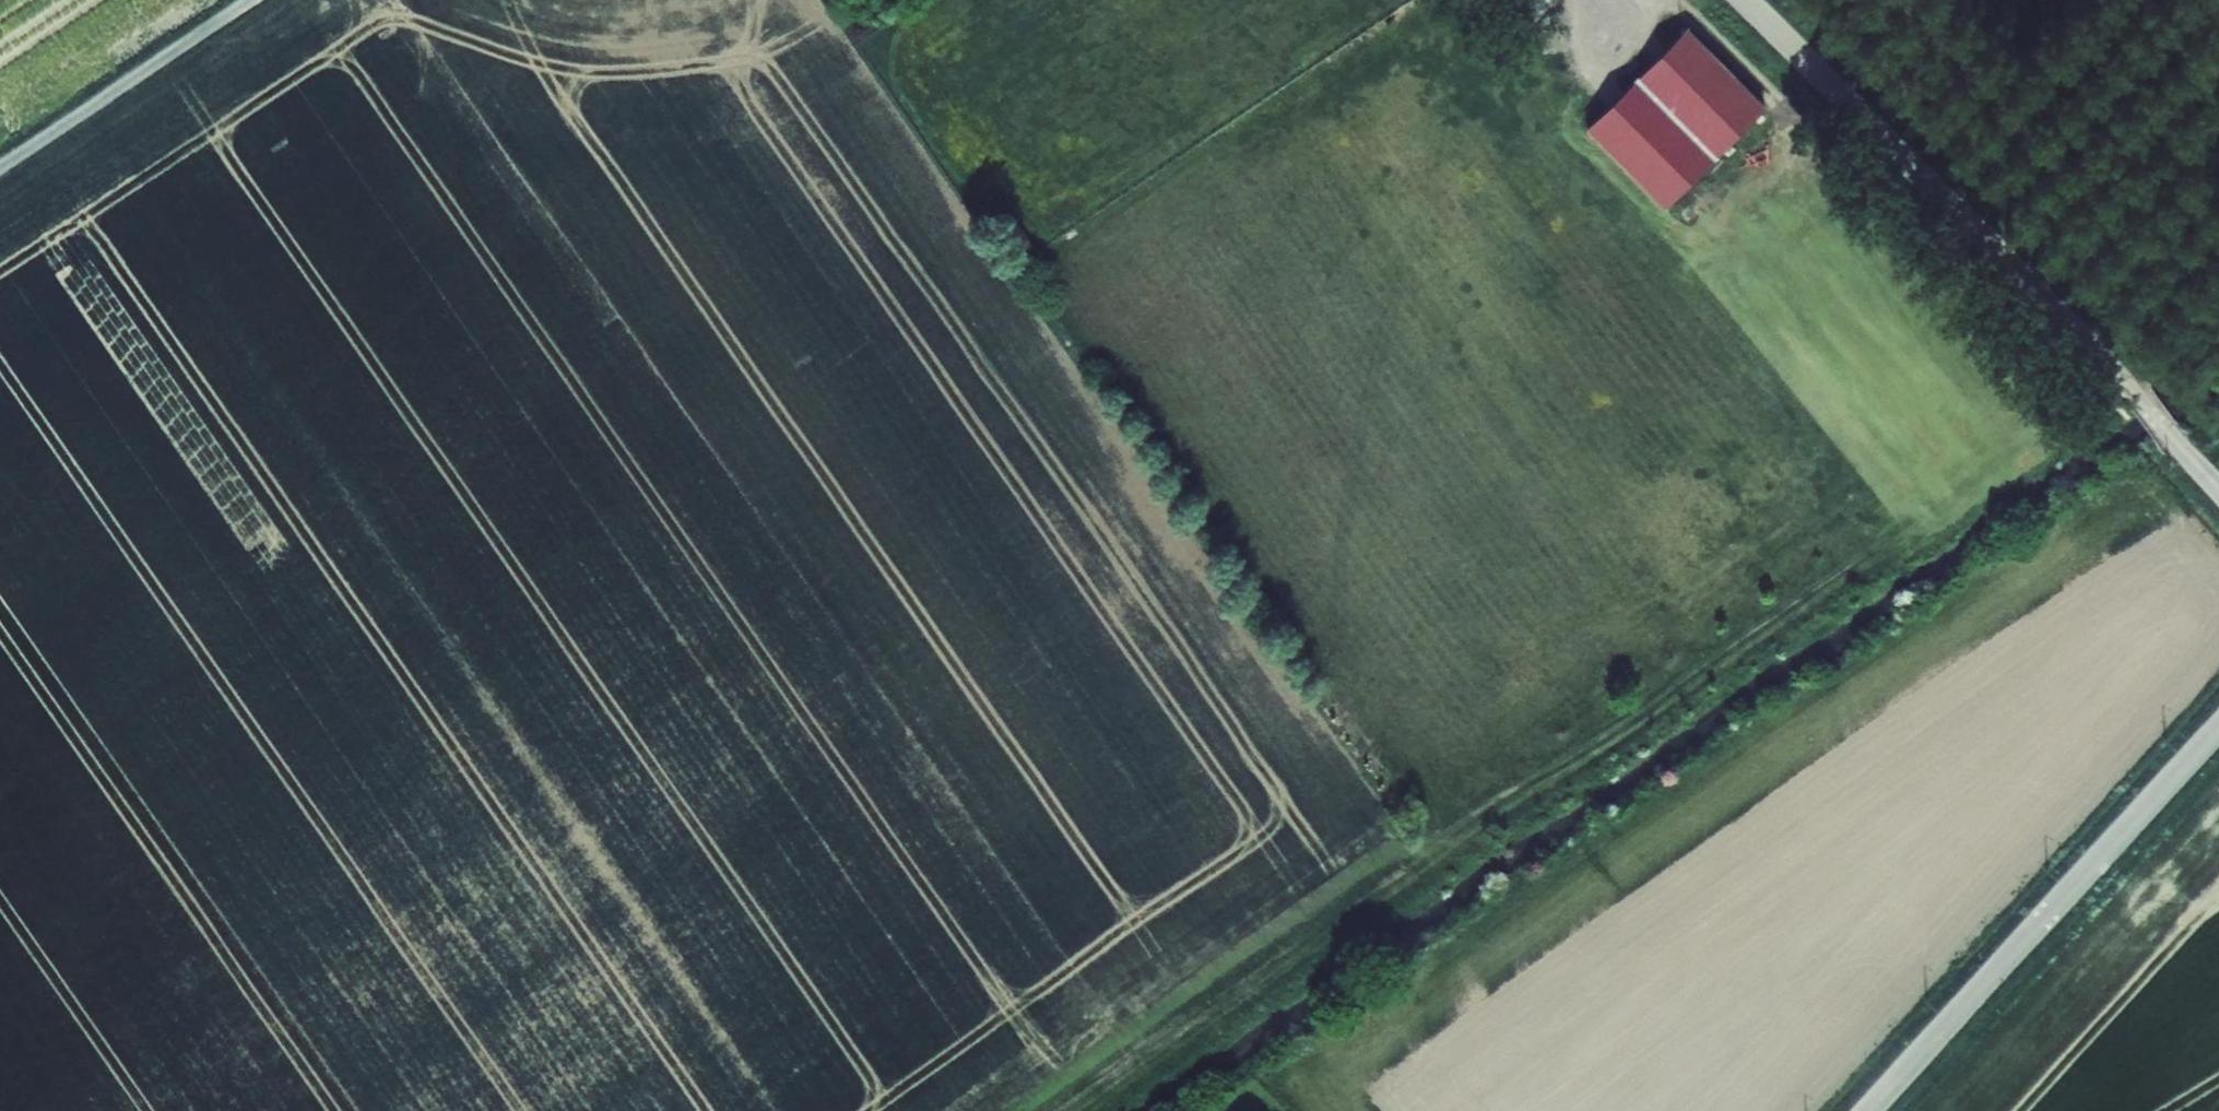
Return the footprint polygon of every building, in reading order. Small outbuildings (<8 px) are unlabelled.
[(1681,26),(1585,126),(1663,202),(1760,106),(1681,26)]
